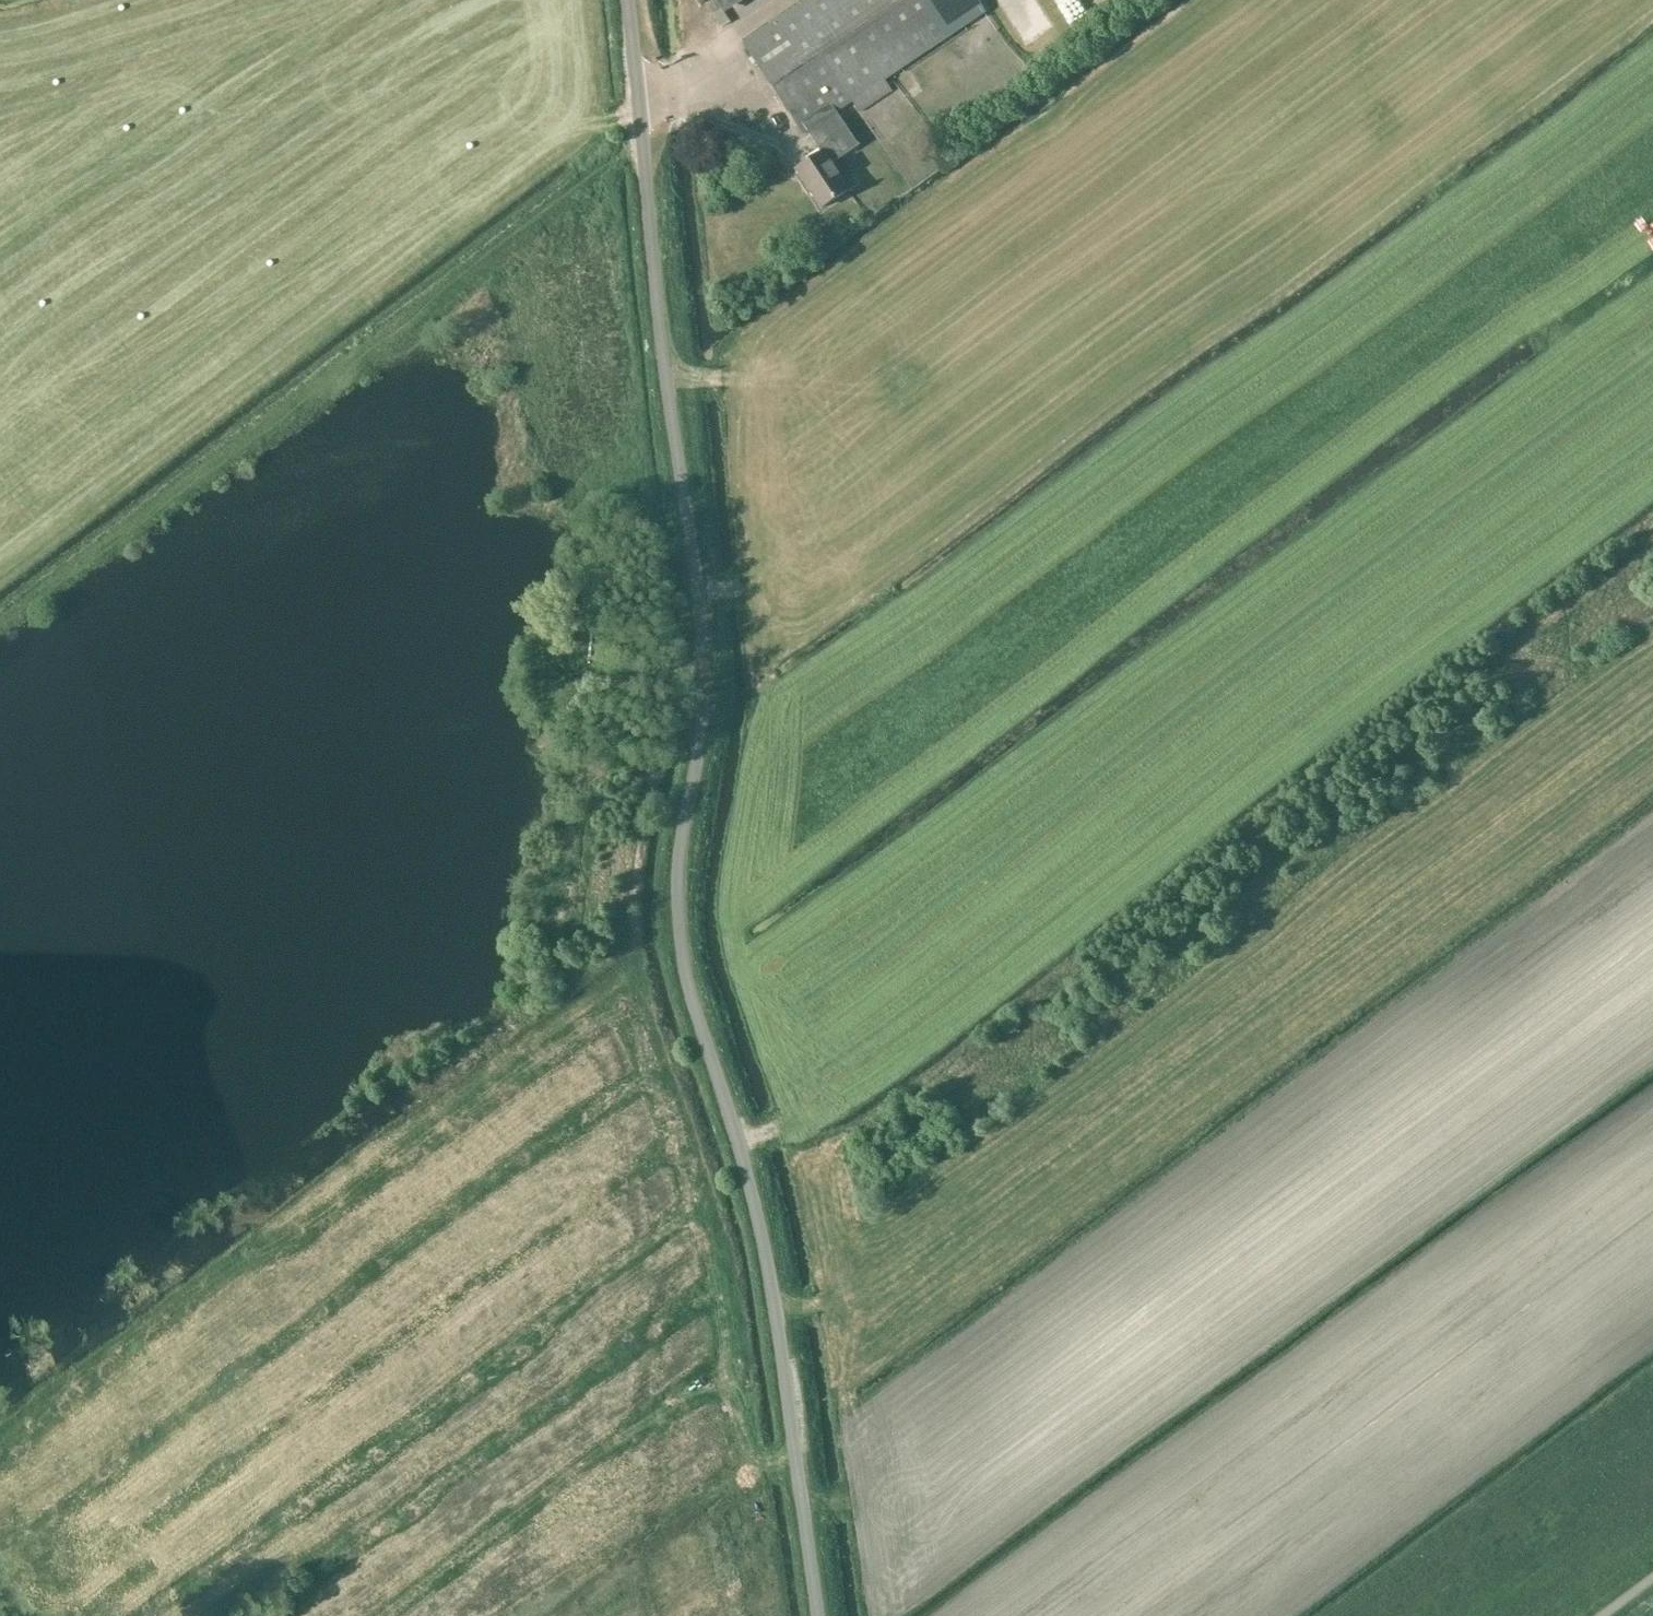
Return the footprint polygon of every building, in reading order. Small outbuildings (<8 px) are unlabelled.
[(723,11),(739,0),(715,0),(723,11)] [(743,43),(804,133),(807,131),(822,153),(797,169),(823,208),(850,190),(832,163),(860,145),(837,111),(852,101),(860,113),(892,91),(884,79),(985,11),(977,0),(807,0),(743,43)]
